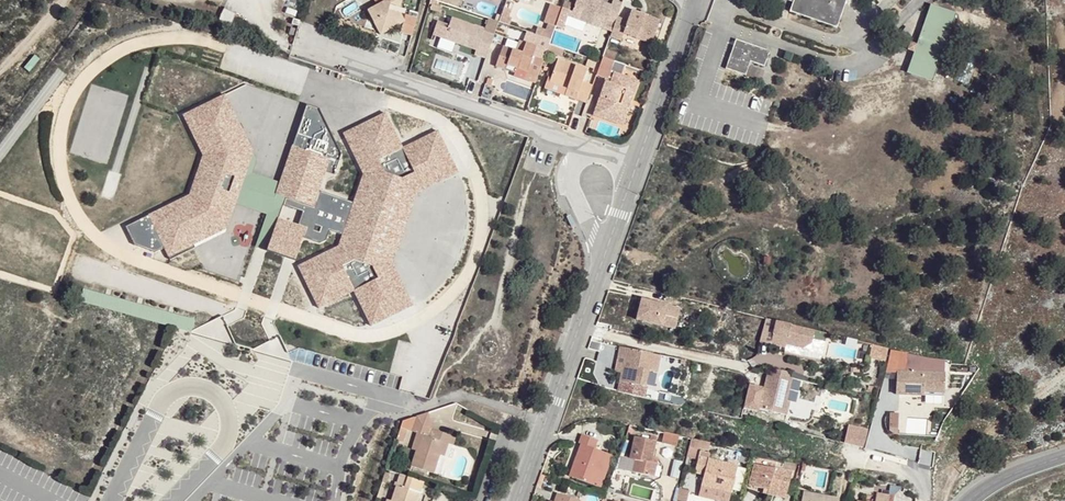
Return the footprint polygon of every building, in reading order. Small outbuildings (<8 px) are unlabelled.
[(384,8),(383,8),(384,4),(381,3),(382,0),(381,0),(377,0),(369,4),(374,12),(366,17),(380,40),(389,35),(396,32),(398,19),(387,16),(388,9),(384,8)] [(384,8),(388,9),(387,16),(398,19),(403,2),(395,0),(391,0),(391,3),(384,8)] [(572,15),(570,19),(586,26),(602,30),(605,21),(615,25),(617,17),(622,4),(612,1),(610,7),(594,2),(590,0),(577,0),(572,15)] [(793,3),(789,15),(837,31),(847,0),(794,0),(793,3)] [(563,4),(555,27),(562,30),(562,27),(567,12),(569,7),(563,4)] [(434,6),(433,12),(442,15),(444,10),(434,6)] [(955,16),(931,8),(918,48),(915,54),(909,75),(933,83),(955,16)] [(615,25),(612,33),(611,35),(621,39),(624,32),(652,42),(659,19),(645,15),(630,11),(626,20),(617,17),(615,25)] [(572,15),(567,12),(562,27),(585,34),(586,26),(570,19),(572,15)] [(234,21),(222,18),(219,27),(231,31),(234,21)] [(403,28),(398,19),(396,32),(389,35),(400,39),(403,28)] [(475,56),(486,60),(499,23),(488,19),(483,30),(450,20),(444,41),(460,47),(468,49),(476,52),(475,56)] [(605,21),(602,30),(612,33),(615,25),(605,21)] [(460,47),(444,41),(442,46),(459,51),(460,47)] [(773,53),(736,42),(727,72),(762,82),(773,53)] [(503,70),(508,72),(508,68),(520,72),(521,69),(530,72),(528,75),(538,78),(543,62),(534,59),(538,48),(526,44),(522,55),(504,49),(497,68),(503,70)] [(918,48),(911,45),(908,52),(915,54),(918,48)] [(561,50),(548,46),(546,52),(560,56),(561,50)] [(602,95),(597,109),(618,114),(625,97),(632,100),(637,82),(622,77),(625,70),(638,75),(639,71),(603,59),(601,64),(598,73),(596,77),(607,80),(602,95)] [(598,73),(601,64),(591,60),(590,64),(596,66),(594,71),(598,73)] [(581,103),(587,105),(593,87),(584,85),(588,72),(558,62),(551,80),(549,84),(577,94),(576,101),(581,103)] [(541,90),(576,101),(577,94),(549,84),(551,80),(547,78),(541,90)] [(225,94),(184,114),(203,154),(190,194),(148,217),(168,258),(228,230),(236,207),(253,155),(225,94)] [(618,114),(626,116),(632,100),(625,97),(618,114)] [(257,162),(253,155),(236,207),(268,217),(257,248),(270,252),(279,222),(284,208),(304,215),(299,228),(306,230),(304,238),(324,245),(329,231),(344,236),(355,205),(321,194),(327,176),(334,178),(341,156),(318,109),(307,105),(279,187),(252,178),(257,162)] [(618,114),(597,109),(595,115),(615,123),(618,114)] [(401,146),(384,111),(343,131),(362,177),(355,205),(344,236),(341,246),(298,270),(316,309),(353,294),(368,325),(411,304),(391,265),(415,194),(459,173),(436,128),(401,146)] [(623,126),(626,116),(618,114),(615,123),(623,126)] [(590,120),(587,129),(594,130),(596,123),(590,120)] [(566,216),(571,227),(576,225),(571,214),(566,216)] [(279,222),(270,252),(268,261),(294,269),(304,238),(306,230),(299,228),(279,222)] [(684,307),(646,298),(643,308),(641,318),(678,327),(684,307)] [(776,319),(765,316),(761,333),(772,335),(776,319)] [(814,328),(776,319),(772,335),(771,338),(770,341),(780,344),(781,339),(786,341),(801,345),(811,340),(813,333),(814,328)] [(657,350),(625,342),(624,347),(623,352),(631,354),(627,369),(622,389),(647,394),(650,384),(649,383),(657,350)] [(870,344),(867,357),(884,361),(887,348),(870,344)] [(627,369),(631,354),(623,352),(620,368),(627,369)] [(949,371),(962,374),(965,365),(951,362),(949,371)] [(947,372),(898,369),(896,398),(924,399),(924,395),(935,396),(946,397),(947,372)] [(790,377),(766,371),(762,389),(761,392),(761,394),(757,408),(778,413),(782,400),(784,401),(790,377)] [(748,387),(748,389),(743,407),(751,408),(757,408),(761,394),(755,393),(755,391),(756,388),(752,387),(748,387)] [(410,428),(414,415),(402,418),(400,425),(405,426),(410,428)] [(863,446),(867,428),(846,424),(843,442),(863,446)] [(405,426),(400,425),(396,437),(401,438),(405,426)] [(420,440),(418,448),(412,463),(434,471),(441,453),(446,439),(449,440),(455,443),(457,438),(459,434),(435,425),(431,435),(423,432),(420,440)] [(663,431),(661,441),(676,444),(678,434),(663,431)] [(412,445),(418,448),(420,440),(415,438),(412,445)] [(444,454),(449,440),(446,439),(441,453),(444,454)] [(592,486),(598,469),(606,446),(590,439),(587,448),(580,445),(568,477),(592,486)] [(653,464),(655,458),(659,445),(638,439),(632,460),(637,461),(633,474),(655,480),(659,466),(653,464)] [(667,456),(664,474),(677,477),(680,459),(667,456)] [(706,464),(697,500),(702,500),(728,500),(735,471),(706,464)] [(751,487),(757,466),(751,465),(746,486),(751,487)] [(757,466),(751,487),(765,490),(764,497),(780,500),(781,500),(788,474),(757,466)] [(605,472),(598,469),(592,486),(598,488),(605,472)] [(423,479),(408,474),(404,485),(395,483),(390,500),(416,500),(417,500),(418,500),(421,490),(420,489),(423,479)] [(687,489),(676,488),(674,500),(677,500),(686,500),(687,489)]
